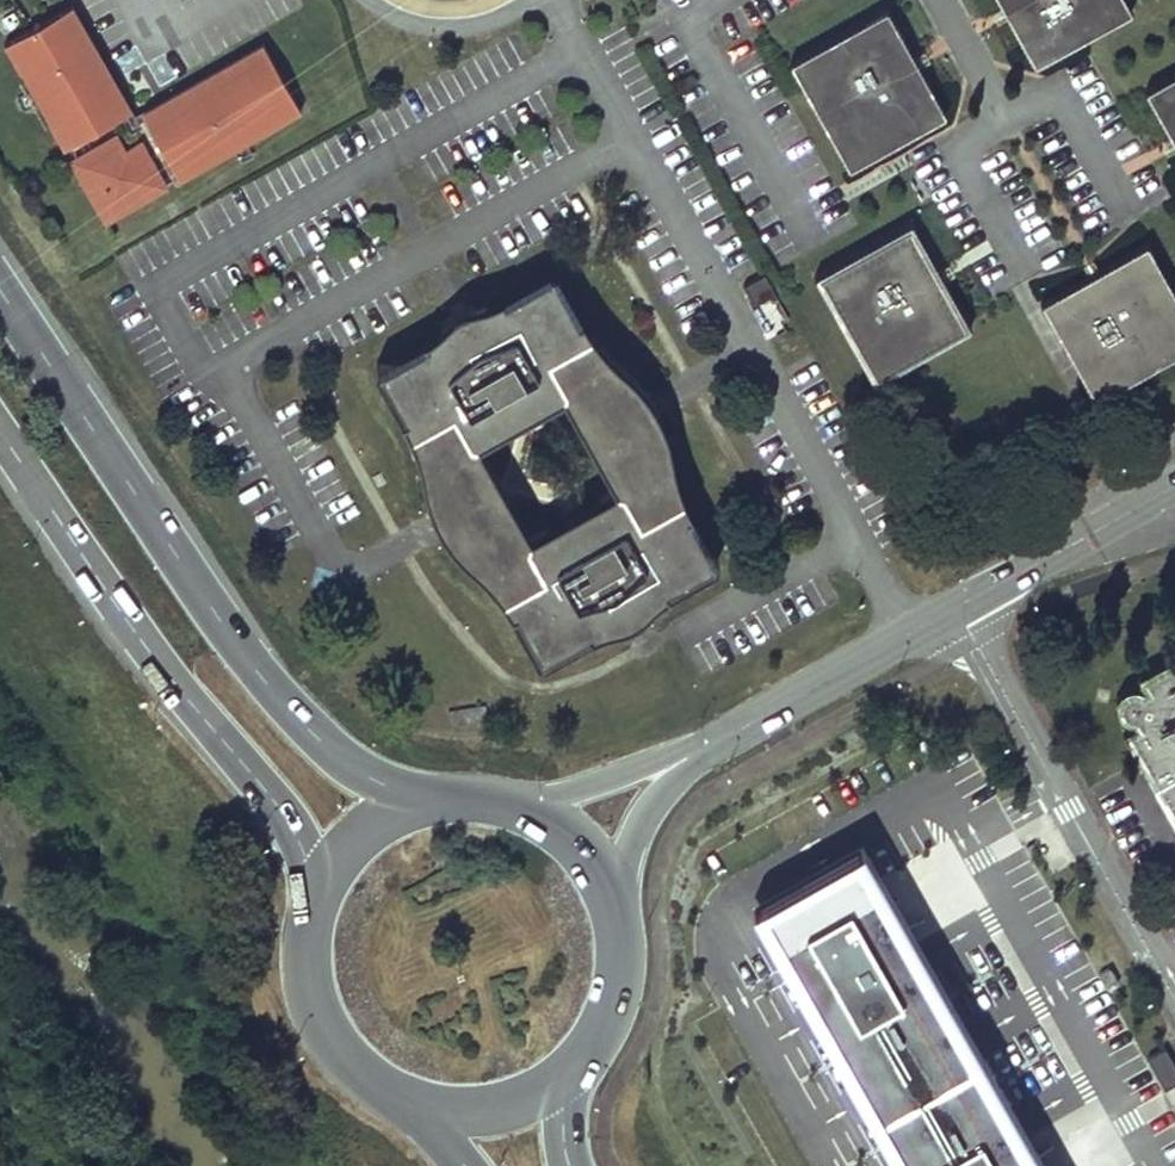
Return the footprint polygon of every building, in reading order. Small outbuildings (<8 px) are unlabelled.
[(1036,63),(1130,10),(1125,0),(1001,0),(1036,63)] [(72,2),(68,4),(128,111),(131,109),(72,2)] [(128,111),(68,4),(9,37),(69,144),(128,111)] [(886,8),(791,61),(850,166),(944,114),(886,8)] [(63,147),(69,144),(9,37),(3,41),(63,147)] [(176,172),(299,104),(266,45),(143,113),(176,172)] [(1147,89),(1174,139),(1174,74),(1147,89)] [(299,104),(176,172),(179,178),(302,109),(299,104)] [(117,133),(70,159),(105,219),(166,185),(140,139),(125,147),(117,133)] [(911,220),(815,274),(873,378),(969,324),(911,220)] [(1042,300),(1095,394),(1174,350),(1174,293),(1147,242),(1042,300)] [(553,263),(373,364),(430,465),(438,461),(455,491),(494,469),(477,439),(562,392),(579,422),(619,401),(601,370),(609,365),(553,263)] [(763,272),(743,284),(753,302),(773,291),(763,272)] [(579,422),(597,453),(636,432),(654,463),(662,458),(609,365),(601,370),(619,401),(579,422)] [(720,562),(662,458),(654,463),(636,432),(597,453),(614,485),(530,532),(512,500),(472,522),(490,555),(482,559),(540,663),(720,562)] [(430,465),(482,559),(490,555),(472,522),(512,500),(494,469),(455,491),(438,461),(430,465)] [(1139,676),(1146,688),(1141,691),(1137,689),(1129,688),(1123,690),(1118,695),(1117,702),(1117,709),(1119,714),(1123,718),(1132,720),(1136,728),(1124,734),(1154,786),(1174,826),(1174,656),(1139,676)] [(853,831),(732,900),(791,1004),(842,1091),(884,1165),(1045,1165),(1009,1103),(963,1021),(914,936),(853,831)] [(1086,952),(1096,971),(1106,965),(1096,947),(1086,952)] [(1117,985),(1108,970),(1099,974),(1108,990),(1117,985)] [(1163,1087),(1174,1082),(1174,1066),(1168,1049),(1150,1057),(1163,1087)]
